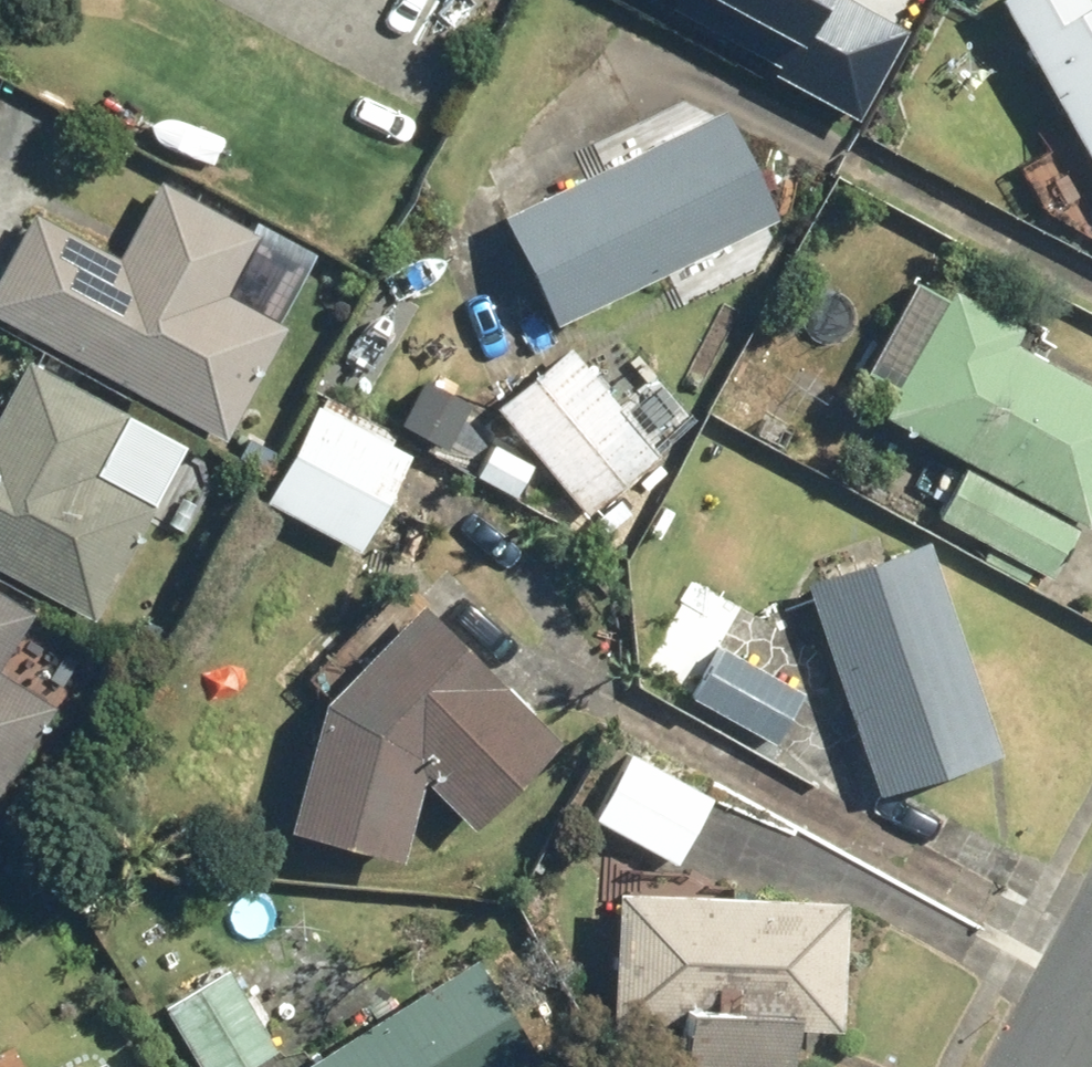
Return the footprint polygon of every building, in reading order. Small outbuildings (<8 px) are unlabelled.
[(855,104),(893,34),(828,0),(660,0),(855,104)] [(1091,164),(1091,3),(1090,4),(1088,0),(999,0),(1091,164)] [(725,111),(504,217),(556,326),(778,220),(725,111)] [(0,278),(0,319),(226,440),(287,328),(228,297),(260,236),(161,183),(119,260),(34,214),(0,278)] [(884,416),(969,462),(938,518),(1051,579),(1082,524),(1089,528),(1091,521),(1091,386),(1013,343),(1022,327),(953,290),(884,416)] [(570,350),(498,408),(587,516),(659,458),(570,350)] [(95,620),(155,507),(96,475),(128,415),(27,361),(0,412),(0,570),(95,620)] [(411,457),(318,406),(266,503),(359,553),(411,457)] [(928,495),(787,546),(878,793),(1018,742),(928,495)] [(34,605),(0,584),(0,659),(34,605)] [(416,592),(329,674),(314,687),(282,814),(396,842),(415,765),(456,809),(544,727),(416,592)] [(729,629),(691,688),(764,735),(802,676),(729,629)] [(47,697),(0,669),(0,773),(47,697)] [(624,742),(588,805),(677,854),(713,791),(624,742)] [(793,1019),(857,1021),(861,882),(577,874),(574,1010),(684,1013),(683,1066),(792,1066),(793,1019)] [(297,1038),(312,1066),(514,1066),(459,957),(297,1038)] [(211,1066),(222,1066),(264,1043),(220,968),(170,997),(211,1066)]
